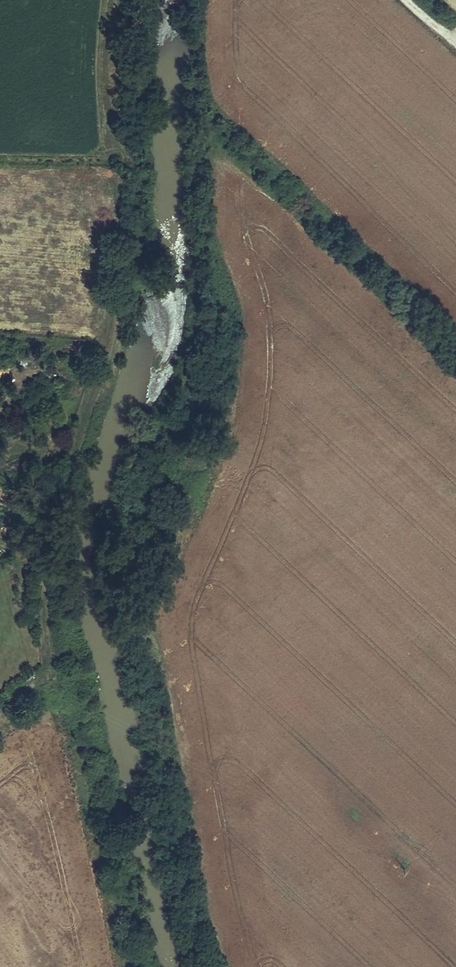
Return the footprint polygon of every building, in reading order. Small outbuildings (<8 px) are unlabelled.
[(9,375),(8,366),(0,367),(0,375),(9,375)]
